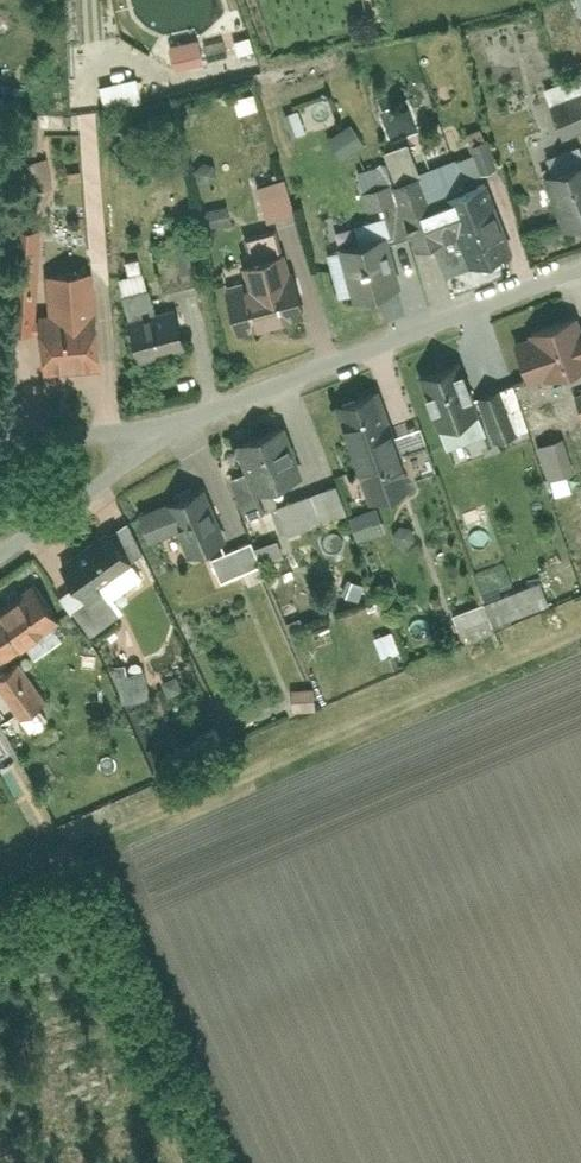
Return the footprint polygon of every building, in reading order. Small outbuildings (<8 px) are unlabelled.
[(172,42),(177,67),(207,61),(202,36),(172,42)] [(107,105),(146,98),(141,72),(102,79),(107,105)] [(563,136),(580,128),(580,92),(551,104),(563,136)] [(328,135),(343,156),(367,140),(352,118),(328,135)] [(473,148),(480,167),(502,159),(491,131),(470,139),(473,148)] [(423,172),(433,197),(484,177),(480,167),(473,148),(422,168),(423,172)] [(565,224),(580,218),(580,155),(544,170),(565,224)] [(417,245),(432,239),(418,202),(433,197),(423,172),(393,183),(399,198),(411,230),(417,245)] [(257,181),(267,215),(295,207),(286,173),(257,181)] [(432,239),(445,270),(514,243),(487,175),(484,177),(433,197),(418,202),(432,239)] [(384,203),(399,198),(393,183),(391,176),(362,187),(370,209),(384,203)] [(396,236),(411,230),(399,198),(384,203),(396,236)] [(210,227),(234,221),(228,200),(204,207),(210,227)] [(37,224),(18,223),(15,330),(34,331),(37,224)] [(153,237),(169,295),(200,287),(184,229),(153,237)] [(337,244),(351,294),(402,280),(388,230),(337,244)] [(225,287),(237,331),(305,312),(286,245),(241,258),(247,280),(225,287)] [(131,317),(159,310),(148,267),(120,274),(131,317)] [(39,314),(45,371),(101,366),(91,269),(47,273),(51,313),(39,314)] [(131,317),(143,360),(188,348),(176,305),(159,310),(131,317)] [(534,380),(580,362),(580,322),(577,310),(516,332),(534,380)] [(419,370),(440,423),(480,407),(459,354),(419,370)] [(502,384),(480,392),(496,436),(517,428),(502,384)] [(336,402),(371,496),(415,480),(380,385),(336,402)] [(236,438),(253,487),(303,469),(285,420),(236,438)] [(568,434),(540,442),(551,476),(578,467),(568,434)] [(337,482),(278,502),(286,526),(345,506),(337,482)] [(226,535),(205,483),(140,509),(152,537),(177,527),(187,551),(226,535)] [(381,503),(358,512),(366,532),(389,523),(381,503)] [(128,519),(113,529),(132,556),(143,548),(128,519)] [(113,529),(60,564),(82,596),(100,584),(135,561),(132,556),(113,529)] [(253,537),(212,555),(221,577),(262,559),(253,537)] [(266,545),(271,560),(293,553),(288,538),(266,545)] [(484,599),(494,625),(552,602),(541,575),(484,599)] [(1,662),(61,619),(32,579),(0,602),(0,661),(1,662)] [(119,613),(100,584),(82,596),(73,602),(92,631),(119,613)] [(484,599),(455,610),(466,637),(494,625),(484,599)] [(48,697),(22,661),(0,676),(0,687),(21,716),(48,697)] [(124,669),(128,702),(157,698),(153,665),(124,669)]
